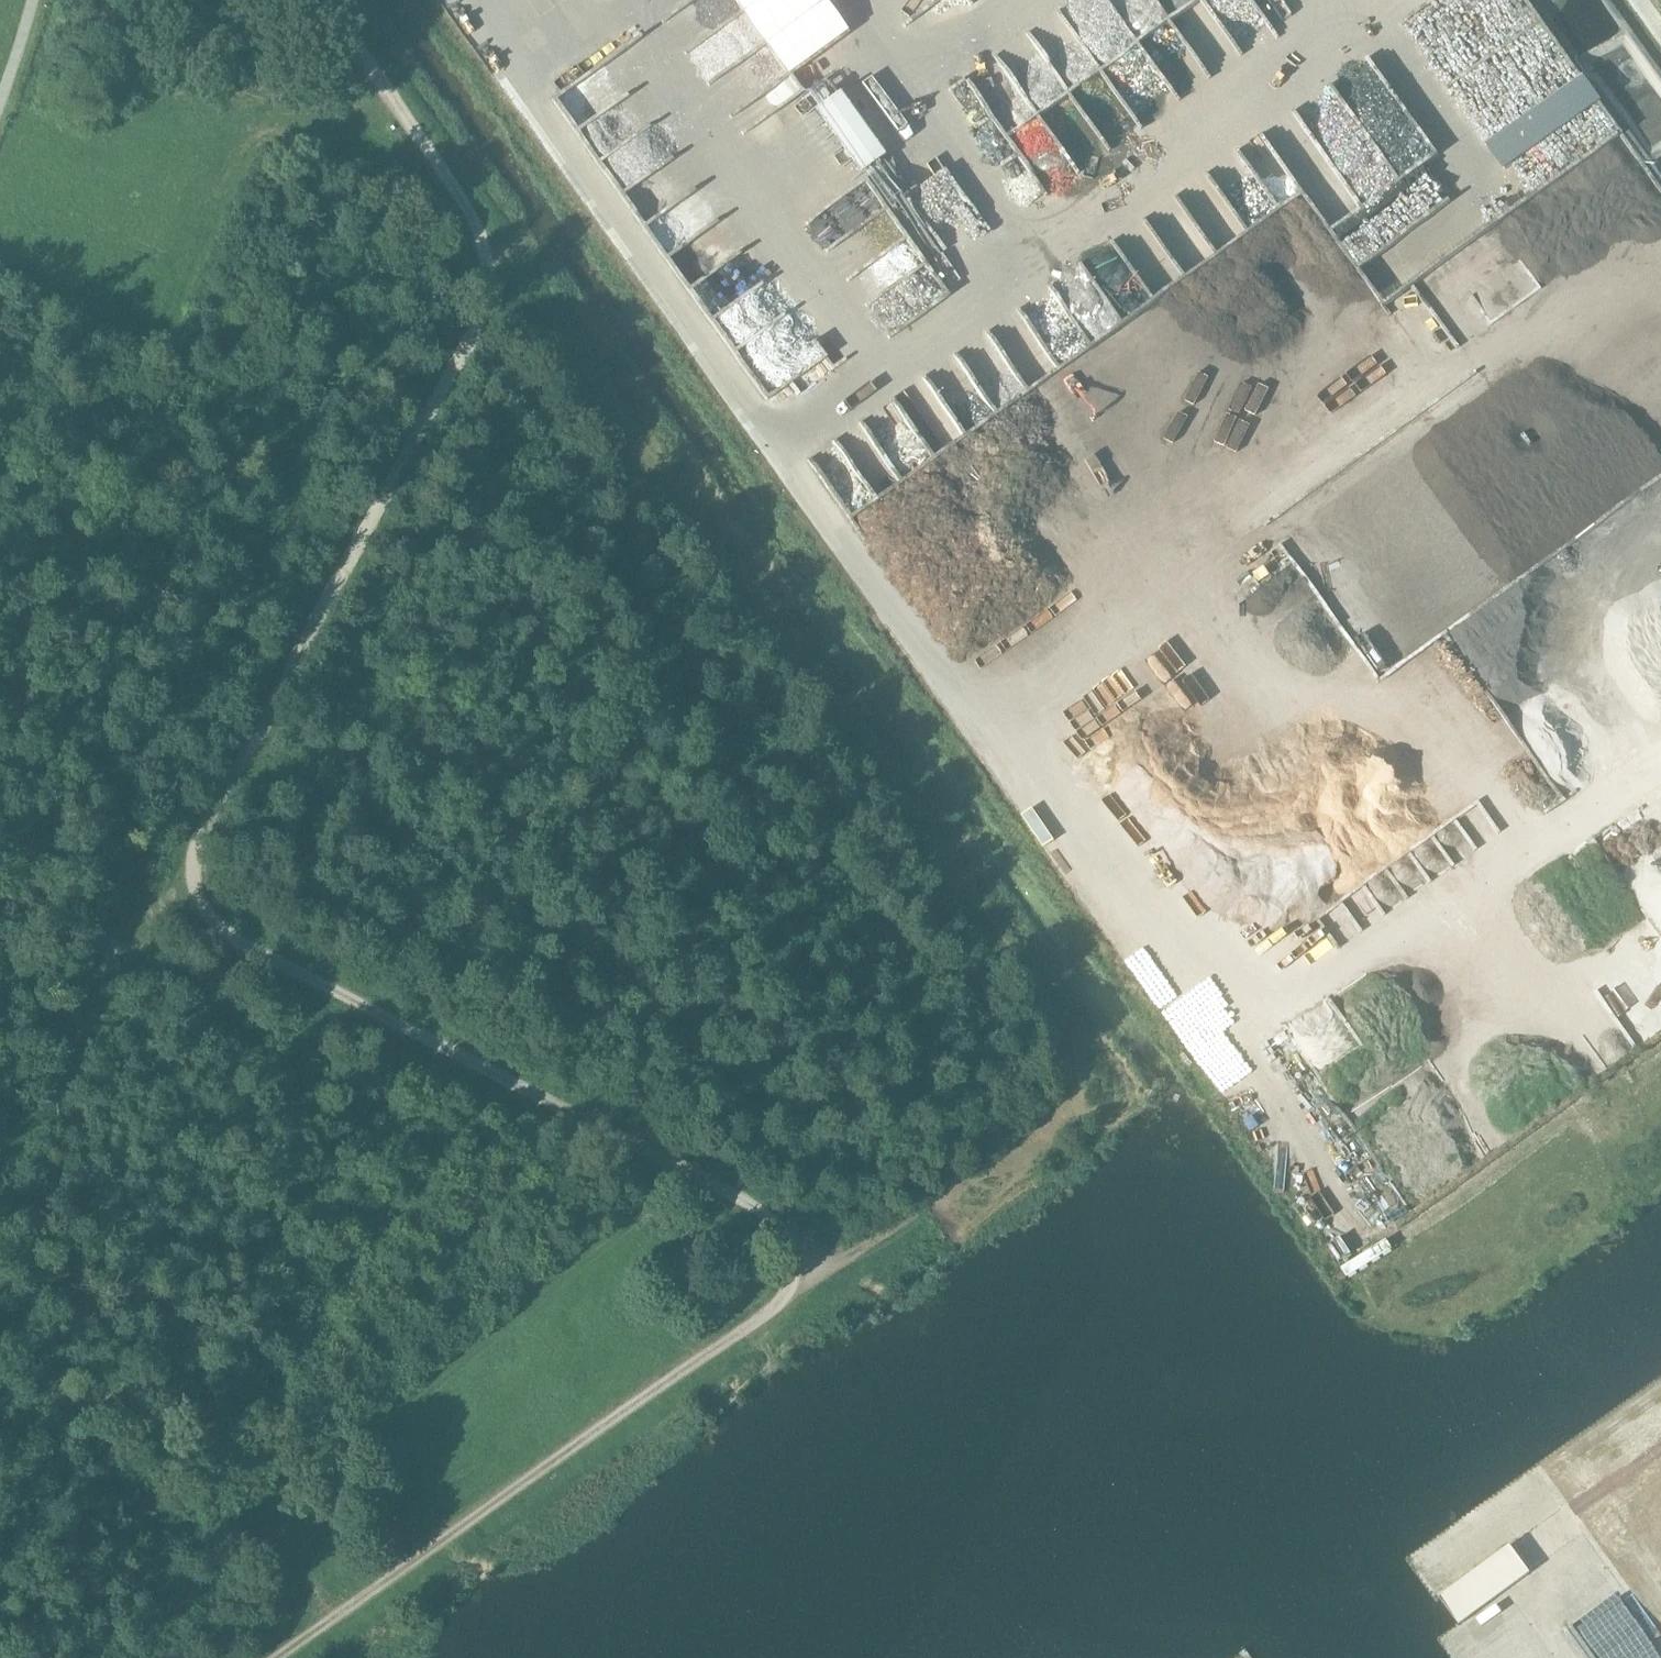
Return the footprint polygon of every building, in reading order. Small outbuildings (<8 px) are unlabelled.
[(1660,542),(1660,518),(1660,517),(1641,526),(1650,547),(1660,542)] [(1436,696),(1469,677),(1457,656),(1423,675),(1436,696)] [(1363,786),(1371,780),(1355,757),(1347,763),(1363,786)] [(1306,1196),(1297,1206),(1310,1217),(1319,1208),(1306,1196)] [(1465,1622),(1464,1621),(1534,1570),(1514,1542),(1444,1594),(1444,1593),(1443,1594),(1464,1623),(1465,1622)]
